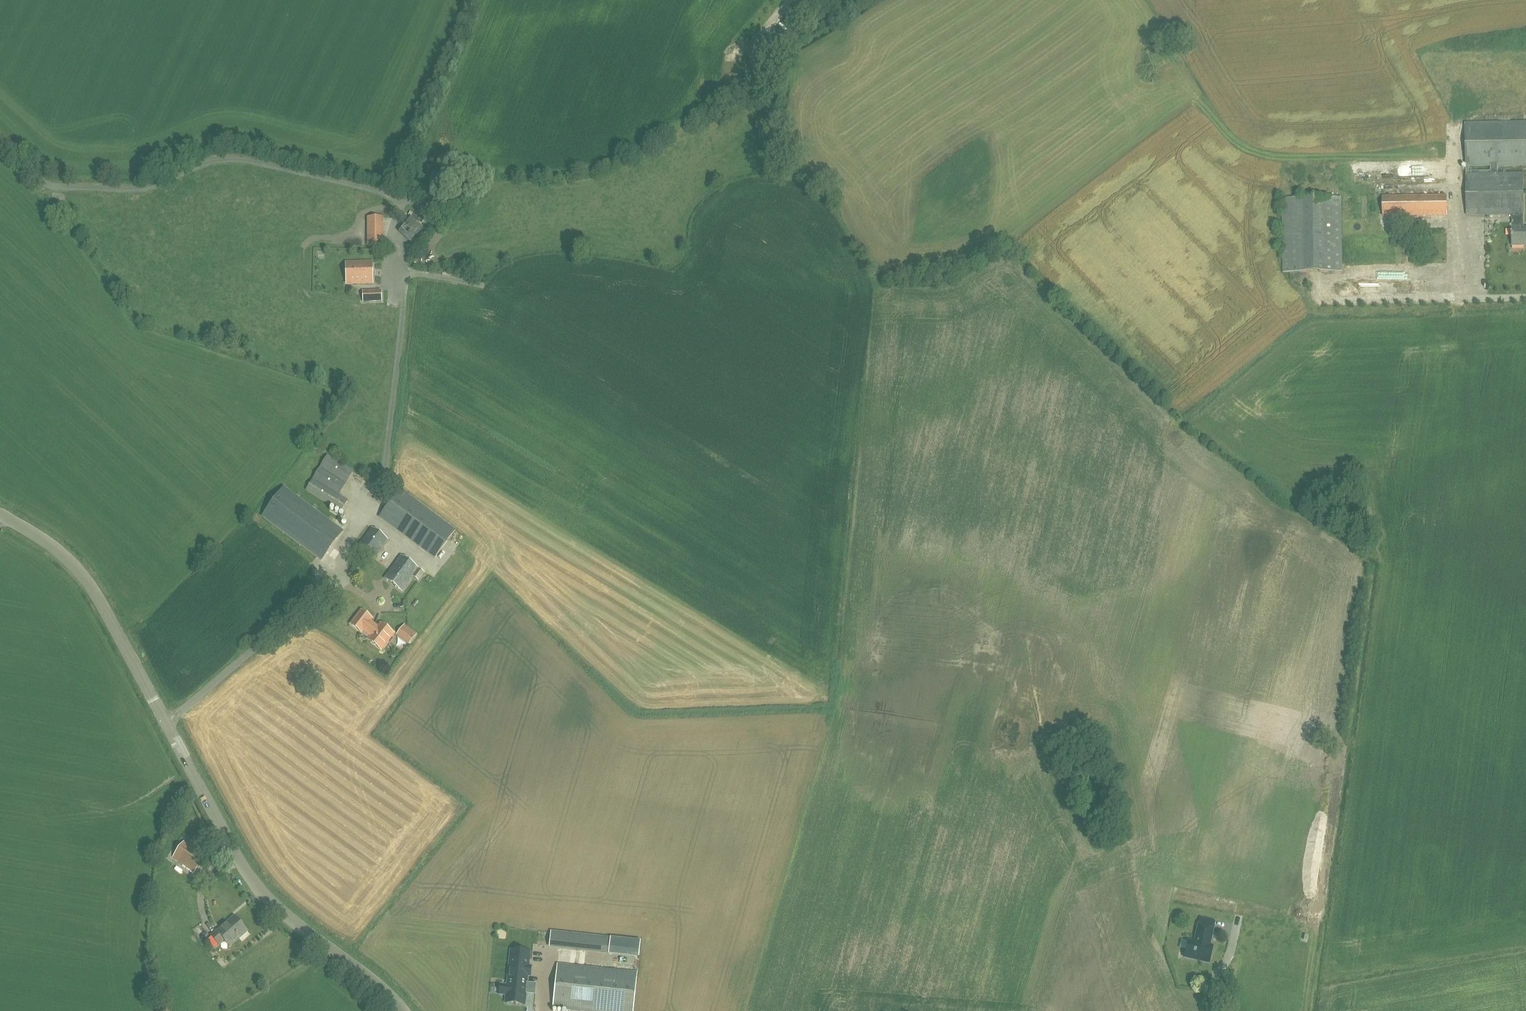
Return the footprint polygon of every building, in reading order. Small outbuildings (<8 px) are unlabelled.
[(1512,214),(1523,214),(1523,173),(1498,173),(1498,165),(1525,165),(1525,121),(1465,123),(1467,214),(1512,214)] [(1439,141),(1429,141),(1430,154),(1440,154),(1439,141)] [(1422,169),(1409,168),(1408,178),(1421,180),(1422,169)] [(1447,194),(1382,195),(1383,217),(1447,216),(1447,194)] [(1341,197),(1283,198),(1284,272),(1342,271),(1341,197)] [(1523,214),(1512,214),(1512,245),(1522,245),(1522,243),(1524,243),(1524,228),(1523,214)] [(383,245),(383,217),(368,217),(368,245),(383,245)] [(411,217),(404,225),(416,236),(423,228),(411,217)] [(346,262),(346,284),(373,284),(372,261),(346,262)] [(381,290),(370,290),(370,302),(382,301),(381,290)] [(313,478),(339,494),(354,470),(328,454),(313,478)] [(339,494),(313,478),(306,490),(340,511),(348,499),(339,494)] [(262,516),(322,560),(344,531),(283,487),(262,516)] [(436,516),(401,488),(379,517),(415,544),(436,516)] [(455,530),(436,516),(416,544),(435,558),(436,556),(455,530)] [(388,540),(372,528),(359,545),(375,557),(388,540)] [(402,591),(413,576),(418,580),(424,572),(401,555),(384,578),(402,591)] [(362,632),(363,630),(371,636),(368,639),(381,649),(393,634),(380,624),(378,627),(370,621),(372,619),(361,611),(351,623),(362,632)] [(416,635),(408,628),(404,625),(397,635),(407,643),(409,644),(416,635)] [(194,872),(206,856),(185,841),(173,857),(194,872)] [(182,867),(179,871),(186,876),(189,873),(182,867)] [(229,946),(247,931),(235,917),(218,931),(217,930),(211,935),(219,945),(224,940),(229,946)] [(1188,940),(1184,957),(1194,959),(1194,958),(1209,961),(1212,949),(1207,948),(1207,945),(1209,946),(1214,927),(1199,923),(1195,942),(1188,940)] [(611,937),(551,931),(549,946),(609,952),(611,937)] [(508,985),(501,984),(500,994),(507,994),(506,1003),(514,1004),(516,1004),(524,1005),(529,959),(520,958),(521,957),(519,957),(519,958),(511,957),(508,985)] [(637,973),(557,964),(553,1008),(584,1010),(633,1010),(637,973)]
